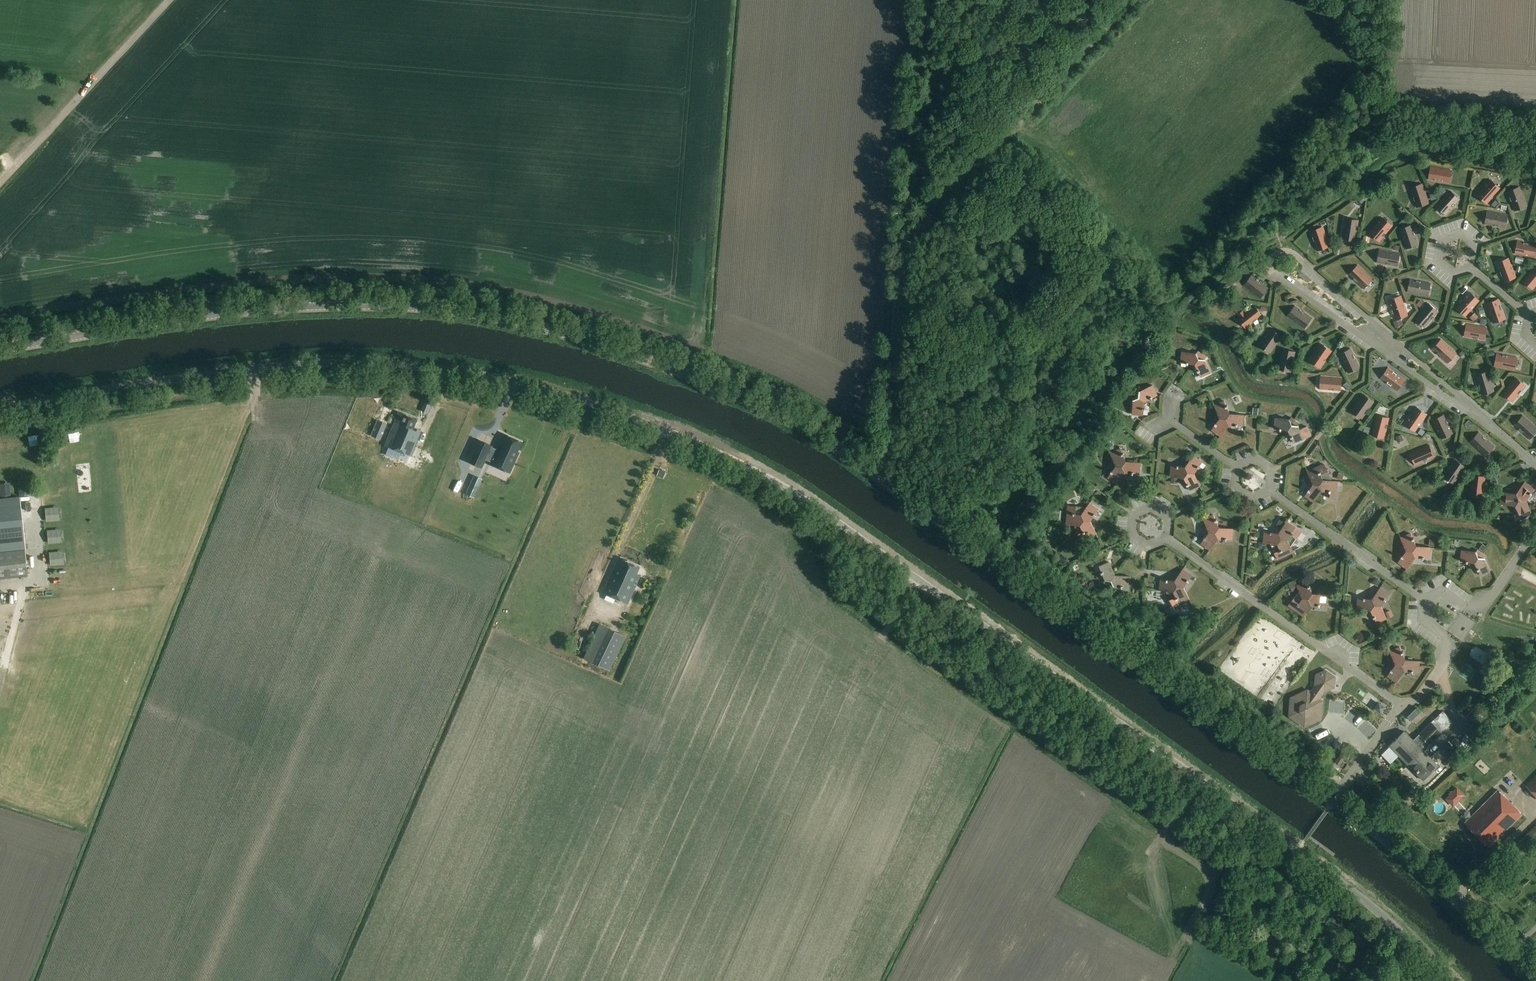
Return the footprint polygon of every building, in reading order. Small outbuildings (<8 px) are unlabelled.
[(1449,182),(1451,170),(1431,166),(1429,179),(1449,182)] [(1487,203),(1500,188),(1490,179),(1477,195),(1487,203)] [(1417,206),(1429,202),(1423,183),(1411,187),(1417,206)] [(1438,191),(1442,195),(1446,190),(1442,186),(1438,191)] [(1515,210),(1527,206),(1520,187),(1508,191),(1515,210)] [(1446,214),(1459,199),(1450,191),(1437,206),(1446,214)] [(1505,227),(1508,215),(1488,211),(1485,223),(1505,227)] [(1379,241),(1392,226),(1383,217),(1369,233),(1379,241)] [(1355,240),(1358,220),(1346,218),(1343,238),(1355,240)] [(1406,248),(1418,244),(1412,225),(1400,229),(1406,248)] [(1317,250),(1329,246),(1323,227),(1311,231),(1317,250)] [(1535,255),(1535,244),(1518,241),(1516,253),(1535,257),(1535,255)] [(1397,265),(1399,253),(1379,249),(1377,262),(1397,265)] [(1504,281),(1516,277),(1509,258),(1497,262),(1504,281)] [(1364,288),(1373,279),(1358,265),(1349,274),(1364,288)] [(1535,285),(1535,265),(1523,281),(1533,289),(1535,285)] [(1260,298),(1268,288),(1252,276),(1244,285),(1260,298)] [(1428,295),(1430,283),(1410,279),(1408,291),(1428,295)] [(1227,290),(1221,293),(1224,298),(1230,294),(1227,290)] [(1465,315),(1479,301),(1470,292),(1456,307),(1465,315)] [(1396,319),(1407,314),(1401,295),(1389,300),(1396,319)] [(1493,322),(1505,318),(1499,299),(1487,303),(1493,322)] [(1425,327),(1438,311),(1428,303),(1415,318),(1425,327)] [(1246,328),(1262,315),(1254,306),(1239,318),(1246,328)] [(1304,328),(1312,318),(1295,306),(1288,316),(1304,328)] [(1470,317),(1473,321),(1479,315),(1475,311),(1470,317)] [(1484,340),(1487,327),(1467,323),(1464,336),(1484,340)] [(1270,352),(1282,336),(1271,329),(1260,345),(1270,352)] [(1448,362),(1456,353),(1441,339),(1433,349),(1448,362)] [(1320,367),(1331,350),(1321,344),(1310,360),(1320,367)] [(1291,372),(1295,352),(1283,349),(1279,369),(1291,372)] [(1348,372),(1360,367),(1351,349),(1340,354),(1348,372)] [(1196,363),(1203,353),(1198,350),(1197,352),(1182,352),(1182,363),(1196,363)] [(1203,353),(1196,363),(1201,376),(1211,372),(1205,359),(1207,356),(1203,353)] [(1515,369),(1517,357),(1497,353),(1495,366),(1515,369)] [(1397,390),(1405,380),(1388,368),(1381,378),(1397,390)] [(1482,394),(1494,391),(1489,371),(1477,374),(1482,394)] [(1341,390),(1342,377),(1322,376),(1321,388),(1341,390)] [(1513,401),(1525,385),(1516,377),(1503,393),(1513,401)] [(1134,394),(1144,400),(1157,395),(1153,385),(1139,391),(1137,389),(1134,394)] [(1172,385),(1168,392),(1175,396),(1179,389),(1172,385)] [(1144,415),(1144,400),(1134,394),(1131,398),(1133,399),(1133,414),(1144,415)] [(1362,418),(1374,401),(1363,394),(1352,411),(1362,418)] [(1220,418),(1226,418),(1230,413),(1227,407),(1229,407),(1228,405),(1227,405),(1225,401),(1214,405),(1220,418)] [(1416,431),(1427,414),(1417,407),(1405,424),(1416,431)] [(409,456),(420,433),(413,430),(417,419),(399,411),(385,445),(409,456)] [(1226,418),(1229,424),(1236,425),(1236,426),(1238,426),(1238,425),(1243,426),(1244,415),(1230,413),(1226,418)] [(1384,437),(1388,418),(1376,415),(1372,434),(1384,437)] [(1441,438),(1452,433),(1444,415),(1433,420),(1441,438)] [(1535,432),(1535,427),(1523,415),(1515,425),(1530,438),(1535,432)] [(1289,429),(1295,419),(1291,416),(1290,418),(1275,417),(1274,428),(1289,429)] [(1229,424),(1226,418),(1220,418),(1216,423),(1215,423),(1214,424),(1215,425),(1212,429),(1221,436),(1229,424)] [(1295,419),(1289,429),(1294,442),(1313,434),(1309,426),(1304,428),(1298,424),(1300,422),(1295,419)] [(381,439),(387,424),(378,420),(372,435),(381,439)] [(485,435),(486,428),(473,425),(472,432),(485,435)] [(1485,455),(1494,446),(1479,432),(1470,442),(1485,455)] [(477,439),(467,461),(481,467),(482,465),(484,460),(484,459),(491,462),(490,464),(499,467),(509,472),(518,452),(517,451),(521,442),(504,434),(497,449),(490,446),(490,445),(483,442),(482,442),(479,440),(477,439)] [(1415,464),(1434,456),(1429,445),(1410,453),(1415,464)] [(1116,466),(1123,466),(1126,461),(1124,455),(1125,454),(1124,453),(1123,454),(1121,448),(1111,453),(1116,466)] [(421,462),(427,463),(429,454),(423,452),(421,462)] [(1188,472),(1195,473),(1199,468),(1201,467),(1200,466),(1203,462),(1194,455),(1186,466),(1188,472)] [(56,457),(54,467),(67,470),(69,460),(56,457)] [(1454,483),(1461,473),(1466,467),(1455,460),(1444,476),(1454,483)] [(1123,466),(1125,472),(1133,473),(1133,474),(1135,474),(1135,473),(1139,473),(1140,462),(1126,461),(1123,466)] [(1318,467),(1307,471),(1313,484),(1319,484),(1322,479),(1334,480),(1327,463),(1318,467)] [(1188,472),(1186,466),(1179,466),(1179,465),(1177,465),(1177,466),(1172,465),(1171,476),(1185,478),(1188,472)] [(1125,472),(1123,466),(1116,466),(1112,471),(1110,472),(1111,473),(1108,477),(1117,483),(1125,472)] [(1201,486),(1195,473),(1188,472),(1185,478),(1187,484),(1187,486),(1188,486),(1190,490),(1201,486)] [(1483,496),(1485,476),(1473,475),(1471,495),(1483,496)] [(474,476),(466,493),(473,496),(481,479),(474,476)] [(1319,484),(1322,490),(1329,491),(1328,497),(1335,499),(1338,481),(1334,480),(1322,479),(1319,484)] [(1519,499),(1525,500),(1534,488),(1525,481),(1516,493),(1519,499)] [(18,483),(19,495),(30,494),(29,482),(18,483)] [(11,496),(10,484),(0,485),(0,490),(1,497),(11,496)] [(1285,494),(1286,485),(1276,484),(1276,493),(1285,494)] [(1322,490),(1319,484),(1313,484),(1305,495),(1315,501),(1322,490)] [(1515,505),(1519,499),(1516,493),(1502,492),(1501,504),(1515,505)] [(25,549),(20,496),(0,498),(0,552),(25,549)] [(1519,499),(1515,505),(1522,519),(1532,514),(1525,500),(1519,499)] [(1084,520),(1091,520),(1095,515),(1096,516),(1097,514),(1096,514),(1099,509),(1090,503),(1087,507),(1082,514),(1084,520)] [(1069,505),(1067,524),(1073,524),(1081,525),(1084,520),(1082,514),(1087,507),(1079,506),(1079,505),(1069,505)] [(1195,519),(1200,516),(1198,511),(1192,513),(1195,519)] [(1209,532),(1216,532),(1220,527),(1217,521),(1218,521),(1217,519),(1216,519),(1214,514),(1204,519),(1209,532)] [(1097,533),(1091,520),(1084,520),(1081,525),(1073,524),(1081,541),(1087,538),(1097,533)] [(1287,521),(1279,532),(1281,538),(1288,539),(1291,546),(1302,533),(1287,521)] [(1216,532),(1219,538),(1225,539),(1225,540),(1228,540),(1228,539),(1232,540),(1233,528),(1220,527),(1216,532)] [(1281,538),(1279,532),(1265,531),(1264,542),(1270,542),(1278,543),(1281,538)] [(1219,538),(1216,532),(1209,532),(1206,537),(1205,536),(1203,538),(1204,539),(1201,543),(1210,550),(1219,538)] [(1412,550),(1416,546),(1411,533),(1401,538),(1406,550),(1412,550)] [(1291,546),(1288,539),(1281,538),(1278,543),(1270,542),(1278,559),(1294,552),(1291,546)] [(1412,550),(1415,556),(1429,558),(1431,547),(1416,546),(1412,550)] [(1475,562),(1482,552),(1478,549),(1476,551),(1462,550),(1461,561),(1475,562)] [(28,577),(26,550),(0,553),(0,580),(28,577)] [(1415,556),(1412,550),(1406,550),(1398,562),(1408,568),(1415,556)] [(1482,552),(1475,562),(1481,575),(1491,571),(1485,557),(1486,555),(1482,552)] [(629,603),(642,574),(637,572),(640,565),(620,556),(604,591),(629,603)] [(1108,585),(1115,575),(1110,562),(1100,567),(1105,580),(1104,582),(1108,585)] [(1178,586),(1184,587),(1188,581),(1189,582),(1190,580),(1189,580),(1192,575),(1183,569),(1175,580),(1178,586)] [(1115,575),(1108,585),(1113,588),(1114,586),(1128,587),(1129,576),(1115,575)] [(1377,586),(1381,582),(1376,578),(1372,583),(1377,586)] [(1174,591),(1178,586),(1175,580),(1168,580),(1169,579),(1167,579),(1167,580),(1161,579),(1160,590),(1167,591),(1174,591)] [(1302,597),(1308,598),(1312,592),(1307,581),(1297,585),(1302,597)] [(1174,591),(1167,591),(1170,599),(1174,607),(1180,604),(1188,601),(1190,600),(1184,587),(1178,586),(1174,591)] [(1374,604),(1380,605),(1389,594),(1380,587),(1372,598),(1374,604)] [(1308,598),(1311,604),(1326,605),(1327,594),(1312,592),(1308,598)] [(44,596),(39,596),(39,605),(53,604),(53,593),(44,593),(44,596)] [(1293,599),(1289,606),(1304,615),(1311,604),(1308,598),(1302,597),(1299,602),(1293,599)] [(1371,610),(1374,604),(1372,598),(1358,597),(1357,608),(1371,610)] [(1374,604),(1371,610),(1377,623),(1386,618),(1380,605),(1374,604)] [(1263,636),(1270,630),(1260,620),(1245,634),(1249,639),(1254,634),(1258,639),(1262,635),(1263,636)] [(599,622),(582,657),(609,670),(626,635),(599,622)] [(1295,664),(1301,655),(1309,661),(1315,653),(1300,642),(1294,650),(1293,650),(1287,658),(1295,664)] [(1402,665),(1406,660),(1400,647),(1389,651),(1395,664),(1402,665)] [(1224,660),(1222,669),(1231,671),(1232,661),(1224,660)] [(1402,665),(1405,670),(1419,672),(1420,661),(1406,660),(1402,665)] [(1455,675),(1467,684),(1476,672),(1464,663),(1455,675)] [(1405,670),(1402,665),(1395,664),(1388,675),(1397,682),(1405,670)] [(1325,693),(1336,688),(1336,676),(1327,669),(1316,674),(1315,686),(1311,691),(1308,689),(1290,698),(1289,717),(1305,728),(1322,720),(1324,700),(1321,698),(1325,693)] [(1274,711),(1295,677),(1283,670),(1262,704),(1274,711)] [(1255,687),(1262,687),(1262,681),(1244,681),(1244,691),(1255,691),(1255,687)] [(1381,702),(1376,709),(1382,714),(1388,706),(1381,702)] [(1411,720),(1419,712),(1416,708),(1407,717),(1411,720)] [(1443,734),(1455,723),(1443,711),(1432,723),(1420,735),(1419,734),(1413,740),(1404,731),(1390,746),(1425,781),(1439,766),(1424,751),(1430,746),(1442,733),(1443,734)] [(1454,750),(1447,742),(1441,747),(1449,755),(1454,750)] [(1526,786),(1535,796),(1535,776),(1526,786)] [(1458,789),(1445,799),(1452,808),(1465,798),(1458,789)] [(1489,847),(1522,815),(1499,791),(1466,823),(1489,847)]
